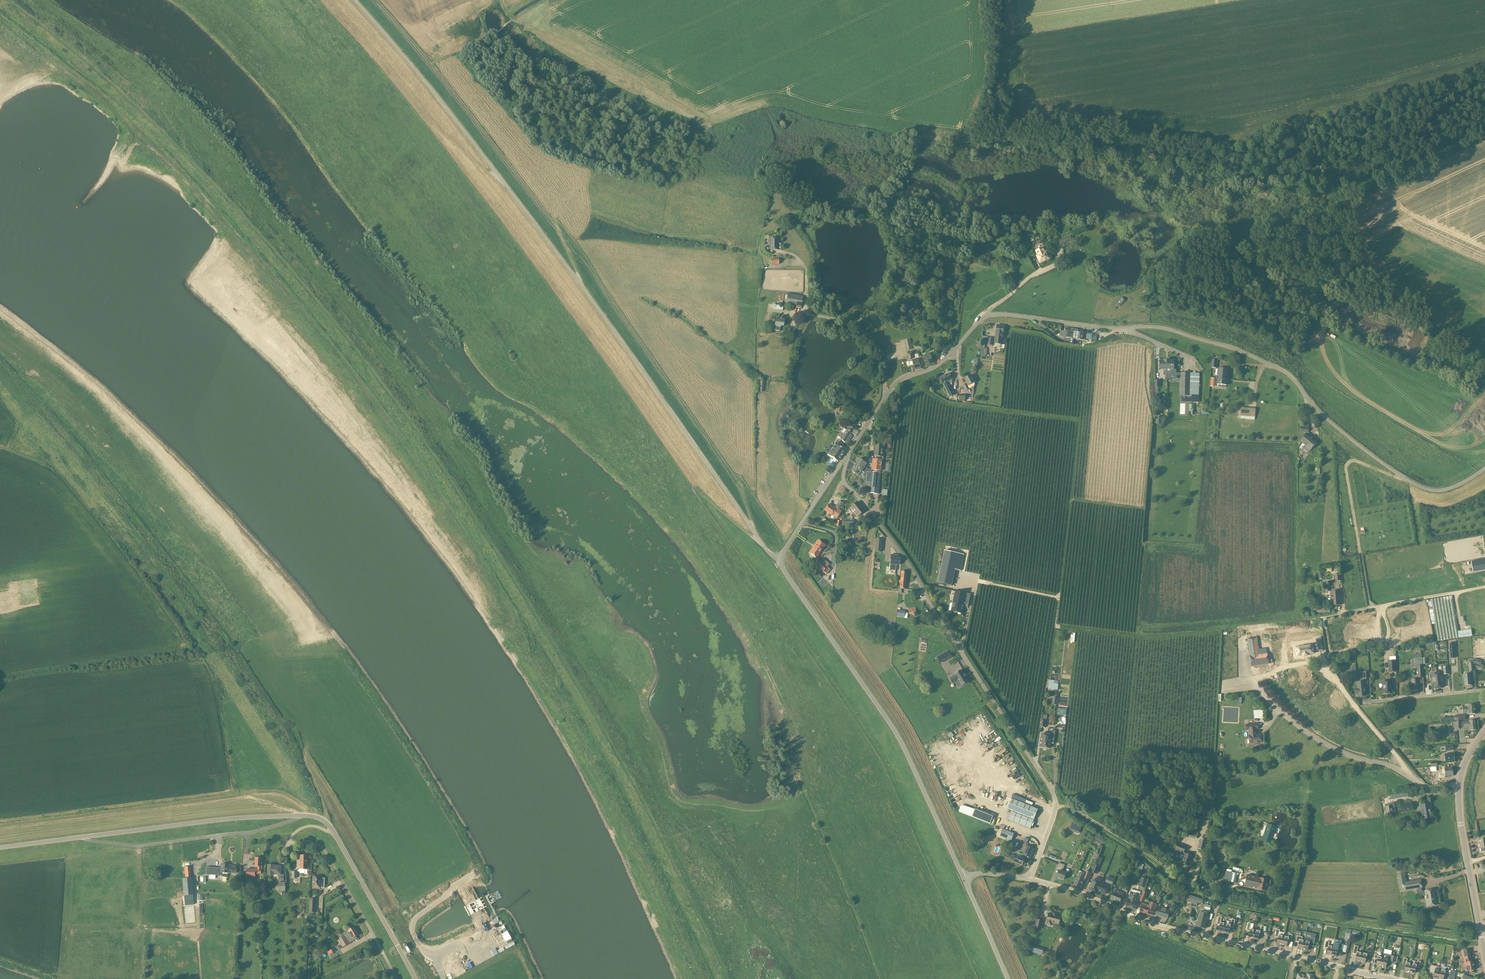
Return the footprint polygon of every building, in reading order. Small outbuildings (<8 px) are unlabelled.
[(1061,245),(1072,240),(1070,235),(1058,240),(1061,245)] [(779,250),(779,238),(770,238),(769,250),(779,250)] [(1045,252),(1043,248),(1036,251),(1038,256),(1037,256),(1040,263),(1049,259),(1046,252),(1045,252)] [(786,305),(801,308),(803,297),(788,294),(786,305)] [(1118,307),(1126,301),(1122,297),(1115,304),(1118,307)] [(783,310),(784,303),(779,302),(778,305),(777,305),(776,309),(783,310)] [(784,320),(785,319),(776,317),(776,319),(772,319),(772,323),(775,323),(774,330),(780,331),(781,326),(784,326),(784,323),(785,323),(785,320),(784,320)] [(1002,344),(1003,337),(1005,326),(997,324),(994,343),(1002,344)] [(1074,335),(1075,328),(1066,327),(1065,337),(1073,339),(1074,335)] [(1074,335),(1073,339),(1083,340),(1084,330),(1075,328),(1074,335)] [(993,345),(994,338),(989,338),(989,337),(983,336),(982,342),(988,342),(988,344),(993,345)] [(907,350),(913,348),(911,338),(905,340),(907,350)] [(990,349),(990,347),(985,346),(985,345),(981,345),(980,355),(985,356),(985,349),(990,349)] [(927,366),(934,363),(930,353),(922,356),(927,366)] [(915,370),(921,368),(919,358),(913,359),(915,370)] [(1218,378),(1228,379),(1229,371),(1218,370),(1217,378),(1218,378)] [(954,394),(948,381),(952,379),(949,373),(940,378),(943,384),(950,396),(954,394)] [(1199,389),(1200,373),(1181,373),(1180,396),(1185,396),(1185,402),(1195,402),(1195,396),(1196,389),(1199,389)] [(966,391),(970,389),(972,387),(970,385),(975,382),(971,374),(965,378),(967,383),(963,385),(966,391)] [(1227,387),(1228,379),(1218,378),(1217,386),(1219,386),(1219,388),(1225,389),(1225,387),(1227,387)] [(1241,407),(1241,417),(1255,418),(1256,408),(1241,407)] [(848,437),(854,429),(849,425),(847,429),(844,427),(838,436),(841,438),(840,439),(845,442),(846,441),(847,442),(850,438),(848,437)] [(1309,452),(1311,449),(1317,442),(1307,434),(1301,441),(1306,445),(1303,448),(1309,452)] [(838,461),(845,450),(839,446),(842,442),(838,439),(828,454),(838,461)] [(872,459),(872,464),(871,469),(881,470),(882,460),(883,456),(882,456),(882,448),(875,447),(874,455),(876,456),(875,459),(872,459)] [(863,469),(867,463),(860,459),(856,464),(860,467),(863,469)] [(830,464),(826,470),(831,474),(835,468),(830,464)] [(866,471),(863,469),(860,467),(856,464),(851,471),(859,475),(862,471),(865,473),(864,479),(871,480),(871,471),(870,471),(866,471)] [(871,471),(871,480),(869,492),(878,494),(880,472),(871,471)] [(839,509),(843,504),(839,501),(835,507),(839,509)] [(857,517),(865,511),(857,501),(850,507),(857,517)] [(835,509),(829,504),(824,510),(836,518),(841,511),(836,508),(835,509)] [(816,557),(825,545),(818,540),(810,553),(816,557)] [(960,571),(964,554),(944,550),(937,582),(952,586),(955,570),(960,571)] [(899,565),(900,558),(898,558),(898,555),(891,555),(890,564),(890,570),(896,571),(896,565),(899,565)] [(826,574),(829,570),(826,567),(828,564),(823,559),(817,566),(826,574)] [(1471,562),(1473,572),(1484,570),(1484,559),(1471,562)] [(1331,605),(1341,605),(1340,590),(1330,591),(1331,605)] [(962,613),(966,593),(955,591),(951,611),(962,613)] [(1458,631),(1452,596),(1431,599),(1431,601),(1428,602),(1431,621),(1434,620),(1438,641),(1459,637),(1459,638),(1472,636),(1471,629),(1458,631)] [(1258,636),(1248,637),(1252,666),(1270,664),(1268,647),(1259,648),(1258,636)] [(1322,637),(1317,637),(1318,644),(1314,644),(1313,644),(1313,643),(1304,645),(1303,645),(1304,646),(1303,646),(1297,647),(1297,648),(1298,654),(1304,653),(1304,654),(1309,654),(1309,653),(1315,652),(1314,649),(1315,649),(1316,648),(1318,648),(1319,650),(1324,649),(1322,637)] [(946,659),(952,655),(949,651),(949,650),(943,653),(944,654),(946,659)] [(1422,665),(1421,658),(1415,658),(1415,667),(1417,667),(1418,678),(1423,677),(1422,665)] [(963,679),(967,685),(974,681),(972,676),(970,673),(969,673),(967,669),(963,671),(964,672),(961,674),(955,677),(958,682),(963,679)] [(1442,688),(1441,682),(1443,681),(1442,673),(1431,674),(1432,682),(1434,682),(1434,688),(1442,688)] [(1471,685),(1471,678),(1471,673),(1463,674),(1463,678),(1464,678),(1464,685),(1471,685)] [(945,675),(933,682),(936,687),(948,680),(945,675)] [(1058,690),(1059,685),(1058,685),(1059,681),(1049,680),(1048,689),(1058,690)] [(1391,693),(1391,686),(1391,680),(1383,681),(1383,685),(1382,685),(1383,689),(1384,689),(1384,693),(1387,693),(1387,694),(1388,694),(1389,694),(1390,694),(1390,693),(1391,693)] [(1365,696),(1365,688),(1364,681),(1356,682),(1357,689),(1356,689),(1356,694),(1358,694),(1358,696),(1365,696)] [(1475,714),(1475,704),(1467,705),(1467,706),(1462,707),(1463,713),(1467,713),(1467,714),(1475,714)] [(1264,709),(1254,710),(1255,718),(1264,718),(1264,709)] [(1477,730),(1476,720),(1469,720),(1469,721),(1463,721),(1460,721),(1456,722),(1453,722),(1453,728),(1456,728),(1456,729),(1461,729),(1461,727),(1464,727),(1464,728),(1469,728),(1469,730),(1477,730)] [(1257,734),(1256,728),(1249,729),(1250,735),(1249,735),(1250,743),(1254,743),(1255,744),(1258,744),(1258,742),(1262,742),(1261,734),(1257,734)] [(1054,743),(1055,731),(1052,730),(1051,735),(1042,733),(1040,747),(1049,748),(1050,743),(1054,743)] [(1445,763),(1454,762),(1454,753),(1444,754),(1445,763)] [(1438,778),(1445,778),(1445,776),(1453,776),(1452,767),(1442,768),(1442,771),(1438,772),(1438,773),(1438,778)] [(1007,809),(1011,811),(1034,820),(1038,810),(1011,799),(1007,809)] [(1391,804),(1391,801),(1385,802),(1385,806),(1386,815),(1394,814),(1396,814),(1394,803),(1391,804)] [(1403,812),(1413,810),(1412,802),(1401,804),(1403,812)] [(1422,820),(1431,818),(1430,812),(1432,812),(1430,803),(1420,805),(1422,820)] [(993,817),(974,810),(972,817),(990,824),(993,817)] [(1034,820),(1011,811),(1008,819),(1030,828),(1034,820)] [(1079,834),(1082,826),(1073,821),(1069,830),(1079,834)] [(1275,828),(1267,827),(1265,841),(1264,843),(1271,845),(1275,828)] [(1011,841),(1015,833),(1003,829),(1000,837),(1011,841)] [(1196,839),(1198,833),(1191,831),(1189,837),(1196,839)] [(1204,850),(1206,840),(1201,838),(1198,848),(1204,850)] [(1185,850),(1186,846),(1180,844),(1177,843),(1174,850),(1183,853),(1185,850)] [(1031,848),(1026,846),(1021,858),(1013,854),(1012,855),(1010,858),(1011,860),(1023,865),(1025,859),(1029,861),(1034,849),(1033,848),(1034,847),(1032,846),(1031,848)] [(1191,859),(1192,856),(1185,853),(1183,859),(1181,859),(1180,862),(1189,866),(1190,862),(1191,863),(1192,860),(1191,859)] [(300,869),(309,869),(309,863),(307,863),(307,855),(300,855),(300,869)] [(263,867),(263,862),(262,862),(262,858),(255,857),(255,866),(258,867),(258,869),(247,868),(247,876),(255,877),(255,874),(261,874),(261,869),(263,869),(263,867)] [(1064,880),(1066,873),(1062,871),(1065,865),(1059,863),(1056,869),(1059,871),(1057,877),(1064,880)] [(236,873),(236,866),(230,865),(230,866),(228,866),(228,865),(221,864),(221,869),(218,869),(218,868),(206,867),(206,874),(221,875),(222,875),(222,876),(227,877),(227,876),(227,873),(229,873),(229,872),(236,873)] [(284,874),(281,874),(282,866),(276,866),(276,865),(268,864),(268,875),(274,875),(274,874),(279,874),(279,881),(284,881),(284,874)] [(194,895),(192,877),(191,877),(190,866),(184,867),(185,878),(182,878),(184,896),(194,895)] [(1236,874),(1237,870),(1233,869),(1232,873),(1226,872),(1224,880),(1236,883),(1238,875),(1236,874)] [(1089,881),(1092,873),(1086,870),(1084,875),(1078,873),(1074,885),(1081,888),(1084,879),(1089,881)] [(1261,878),(1262,873),(1256,872),(1255,876),(1247,874),(1244,886),(1266,891),(1268,879),(1261,878)] [(1406,876),(1405,873),(1397,875),(1400,890),(1403,889),(1403,891),(1416,889),(1417,897),(1425,896),(1427,906),(1437,905),(1436,898),(1435,898),(1433,889),(1425,891),(1423,891),(1422,888),(1421,879),(1407,881),(1406,876)] [(321,877),(313,876),(312,888),(312,889),(324,889),(324,884),(321,884),(321,877)] [(1112,884),(1115,878),(1108,876),(1105,882),(1112,884)] [(1145,888),(1148,879),(1141,877),(1138,886),(1139,886),(1138,889),(1144,891),(1145,888)] [(243,889),(247,889),(255,890),(255,887),(255,878),(247,878),(247,884),(244,883),(244,879),(241,878),(241,883),(241,889),(243,889)] [(1098,893),(1100,887),(1089,883),(1087,889),(1098,893)] [(1120,902),(1124,893),(1115,889),(1113,892),(1111,898),(1120,902)] [(1126,907),(1135,910),(1140,894),(1131,891),(1126,907)] [(1200,903),(1202,904),(1203,903),(1203,900),(1189,895),(1188,899),(1189,899),(1187,902),(1197,906),(1198,903),(1200,904),(1200,903)] [(1153,916),(1157,903),(1151,901),(1149,905),(1143,903),(1140,911),(1153,916)] [(1168,914),(1170,911),(1166,910),(1166,909),(1159,906),(1157,915),(1167,918),(1168,914)] [(1209,914),(1210,908),(1204,906),(1202,912),(1200,912),(1196,926),(1197,926),(1197,927),(1199,928),(1200,927),(1204,928),(1205,929),(1209,914)] [(1058,915),(1058,913),(1053,912),(1052,914),(1049,913),(1046,924),(1051,925),(1052,923),(1059,925),(1061,916),(1058,915)] [(1224,932),(1226,923),(1221,922),(1222,917),(1219,916),(1217,924),(1220,925),(1218,931),(1224,932)] [(1042,924),(1043,920),(1037,919),(1034,928),(1041,930),(1042,924)] [(1226,923),(1224,932),(1229,933),(1230,927),(1233,927),(1235,920),(1232,919),(1231,925),(1226,923)] [(1254,939),(1256,930),(1253,929),(1254,924),(1248,923),(1248,924),(1246,930),(1249,931),(1248,937),(1254,939)] [(1256,930),(1254,939),(1258,940),(1260,933),(1263,934),(1264,926),(1261,926),(1260,931),(1256,930)] [(346,936),(338,940),(342,947),(350,943),(348,940),(358,934),(354,927),(344,933),(346,936)] [(1282,945),(1284,936),(1279,935),(1280,930),(1277,929),(1275,937),(1278,937),(1277,944),(1282,945)] [(1284,936),(1282,945),(1287,946),(1288,939),(1291,940),(1293,935),(1289,934),(1289,937),(1284,936)] [(1303,949),(1305,940),(1302,940),(1302,937),(1297,936),(1296,941),(1299,942),(1298,948),(1303,949)] [(1305,940),(1303,949),(1308,950),(1309,946),(1313,947),(1315,938),(1306,936),(1305,940)] [(1331,955),(1333,947),(1328,945),(1329,942),(1326,941),(1325,947),(1328,948),(1326,954),(1331,955)] [(1043,955),(1044,948),(1032,945),(1031,952),(1043,955)] [(1360,962),(1362,953),(1357,952),(1358,946),(1355,946),(1353,953),(1356,954),(1355,960),(1360,962)] [(1333,947),(1331,955),(1337,957),(1338,950),(1341,951),(1342,948),(1339,947),(1338,948),(1333,947)] [(1471,955),(1470,953),(1470,949),(1461,950),(1462,957),(1464,957),(1465,962),(1467,971),(1474,970),(1473,961),(1472,961),(1471,955)] [(1362,953),(1360,962),(1365,963),(1365,962),(1368,963),(1370,954),(1367,953),(1367,954),(1362,953)] [(1383,957),(1381,966),(1386,967),(1387,961),(1390,961),(1390,962),(1394,963),(1394,962),(1397,963),(1398,957),(1396,956),(1392,955),(1384,953),(1383,957)] [(1381,966),(1383,957),(1378,956),(1378,955),(1375,955),(1374,958),(1377,958),(1376,965),(1381,966)] [(1410,972),(1411,963),(1407,962),(1407,959),(1404,958),(1403,964),(1406,965),(1404,971),(1410,972)] [(1411,963),(1410,972),(1415,973),(1416,967),(1419,967),(1420,964),(1420,961),(1417,960),(1416,964),(1411,963)] [(1438,978),(1440,969),(1439,969),(1435,968),(1436,963),(1433,962),(1431,970),(1435,971),(1433,977),(1438,978)] [(1438,978),(1442,978),(1443,978),(1445,973),(1448,974),(1449,968),(1446,967),(1445,971),(1442,970),(1440,969),(1438,978)]
